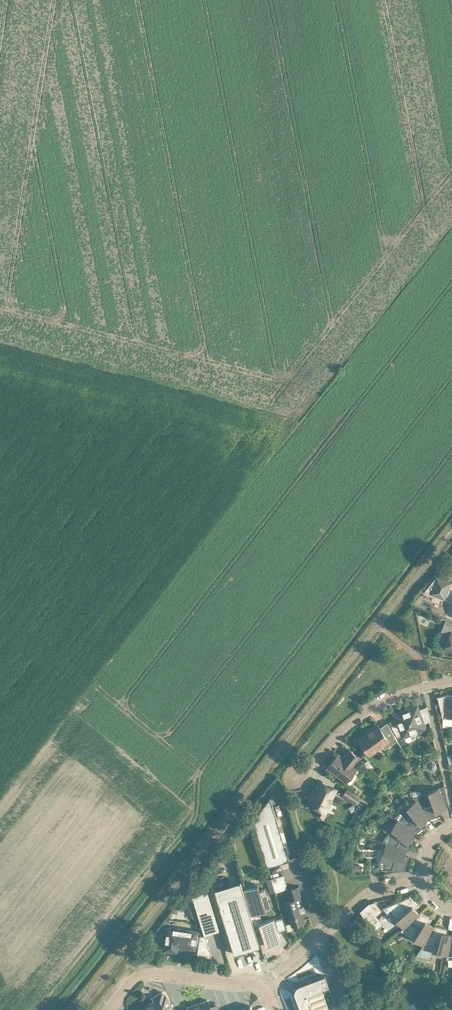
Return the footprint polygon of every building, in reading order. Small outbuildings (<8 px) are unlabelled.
[(436,576),(425,590),(444,597),(450,582),(436,576)] [(445,620),(441,631),(450,635),(445,647),(451,650),(451,623),(445,620)] [(437,696),(438,696),(443,717),(451,717),(451,693),(437,696)] [(403,710),(394,713),(397,723),(392,725),(391,725),(397,736),(398,735),(405,732),(407,735),(426,728),(418,706),(408,709),(409,711),(404,712),(403,710)] [(385,748),(397,739),(388,724),(381,729),(378,724),(371,729),(372,730),(359,739),(369,753),(382,744),(385,748)] [(338,754),(328,767),(346,781),(357,768),(353,766),(360,757),(350,749),(346,755),(344,758),(338,754)] [(368,769),(373,765),(368,759),(363,764),(368,769)] [(321,780),(310,803),(319,808),(316,814),(322,817),(336,788),(321,780)] [(413,796),(415,800),(430,818),(442,813),(438,814),(437,811),(446,807),(446,806),(449,805),(445,785),(413,796)] [(343,794),(356,803),(360,796),(348,788),(343,794)] [(289,859),(287,852),(290,851),(283,828),(280,829),(270,796),(253,817),(268,866),(289,859)] [(429,818),(430,818),(415,800),(407,806),(407,807),(394,816),(397,819),(416,832),(427,824),(426,823),(423,826),(421,823),(428,817),(429,818)] [(382,841),(386,842),(408,849),(415,838),(412,841),(409,839),(415,831),(416,832),(397,819),(391,828),(382,841)] [(408,849),(386,842),(382,853),(383,853),(378,868),(382,868),(382,869),(405,869),(409,856),(408,856),(407,859),(403,858),(406,849),(407,849),(408,849)] [(283,874),(271,878),(275,891),(287,888),(283,874)] [(240,881),(214,888),(234,953),(235,953),(235,951),(259,943),(259,946),(260,945),(240,881)] [(244,888),(260,943),(265,941),(266,945),(281,941),(274,918),(262,921),(259,912),(266,909),(265,908),(270,906),(266,893),(265,888),(260,890),(258,884),(244,888)] [(301,913),(305,911),(297,885),(286,889),(290,899),(285,900),(292,924),(304,920),(301,913)] [(199,915),(204,933),(219,929),(207,890),(192,894),(196,904),(189,906),(193,917),(199,915)] [(416,903),(418,906),(419,906),(410,895),(389,904),(389,905),(383,907),(395,920),(396,919),(403,927),(420,912),(419,913),(413,905),(416,903)] [(369,902),(360,910),(367,920),(380,909),(373,901),(369,902)] [(414,938),(423,944),(435,925),(435,924),(434,925),(426,920),(428,917),(431,919),(432,919),(420,912),(403,927),(400,930),(414,938)] [(195,948),(195,945),(199,945),(197,955),(209,956),(210,951),(205,935),(198,934),(199,929),(168,925),(164,949),(177,951),(178,945),(195,948)] [(447,954),(451,935),(451,933),(443,931),(444,927),(448,928),(435,925),(423,944),(421,948),(447,954)] [(324,975),(300,984),(298,985),(296,986),(295,988),(295,990),(295,992),(295,994),(302,1009),(341,1009),(338,1003),(336,1004),(324,975)] [(166,995),(164,996),(162,992),(154,995),(157,1001),(150,1004),(150,1003),(139,1008),(140,1009),(174,1009),(166,995)] [(208,999),(187,1007),(188,1009),(212,1009),(208,999)]
